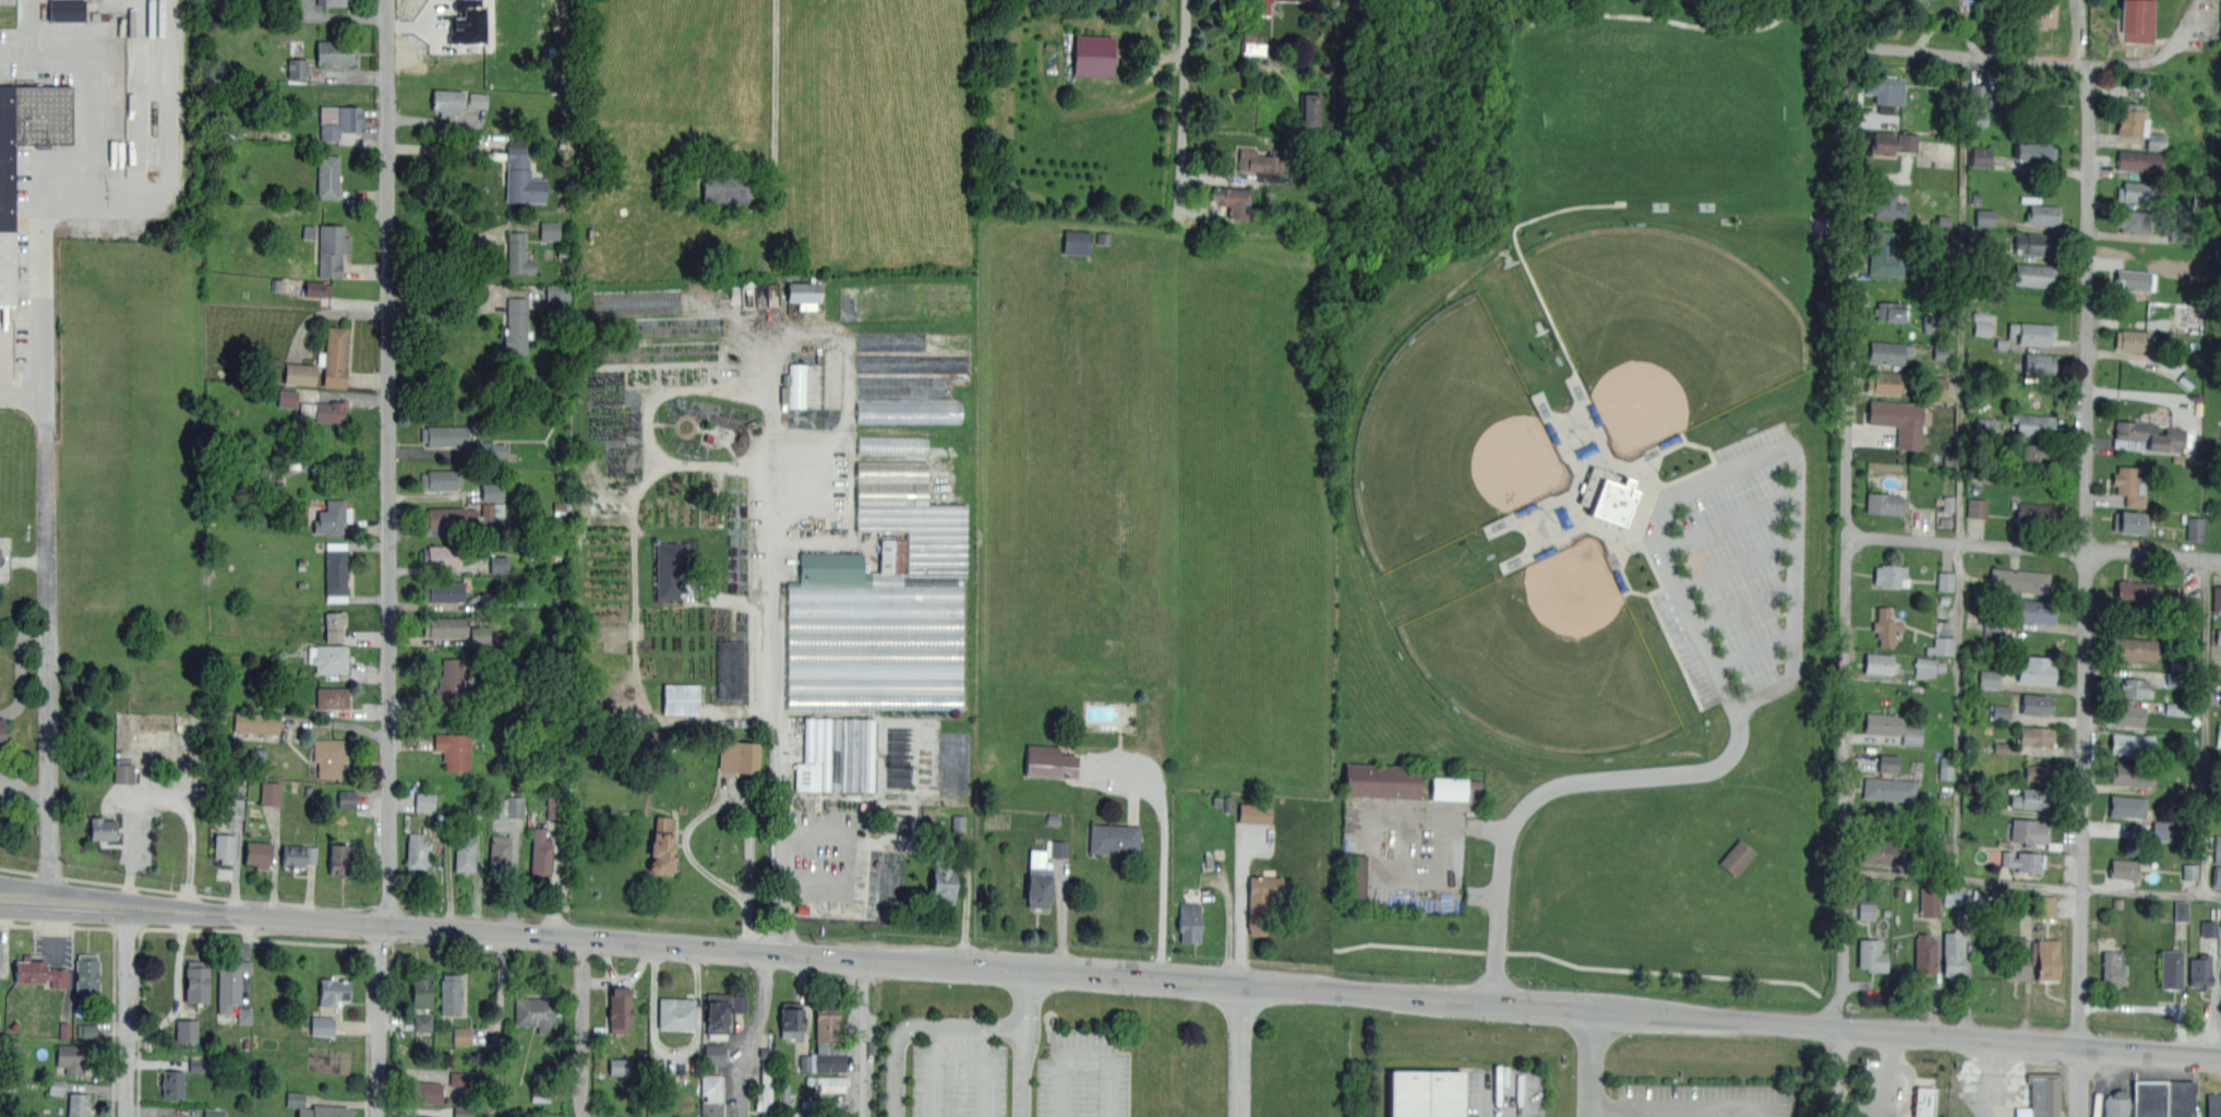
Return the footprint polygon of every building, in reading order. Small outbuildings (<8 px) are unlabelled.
[(85,0),(49,0),(48,20),(84,22),(85,0)] [(453,2),(456,0),(480,0),(480,4),(483,4),(484,41),(447,43),(447,33),(449,33),(449,24),(452,24),(452,15),(461,14),(461,10),(457,10),(453,7),(453,2)] [(1244,14),(1244,0),(1269,0),(1268,15),(1244,14)] [(2118,32),(2118,0),(2153,0),(2152,43),(2123,43),(2123,32),(2118,32)] [(1114,36),(1074,35),(1073,75),(1113,76),(1114,36)] [(329,68),(317,68),(317,63),(316,63),(316,40),(357,40),(357,63),(329,63),(329,68)] [(1244,53),(1264,53),(1264,44),(1245,43),(1244,53)] [(308,59),(288,59),(288,77),(308,77),(308,59)] [(105,122),(125,122),(126,72),(106,71),(105,122)] [(1893,113),(1877,113),(1877,103),(1875,103),(1875,93),(1869,93),(1870,76),(1901,77),(1900,105),(1893,105),(1893,113)] [(14,303),(0,303),(0,85),(71,84),(71,144),(50,144),(50,148),(35,148),(35,144),(14,144),(14,303)] [(1986,85),(1970,85),(1969,107),(1986,108),(1986,85)] [(453,117),(440,116),(441,110),(431,109),(433,88),(463,91),(461,111),(454,110),(453,117)] [(487,109),(487,93),(469,93),(469,108),(487,109)] [(1319,93),(1302,93),(1303,127),(1319,126),(1319,93)] [(2138,104),(2137,111),(2141,112),(2140,118),(2149,118),(2148,132),(2163,133),(2162,151),(2145,149),(2146,136),(2115,134),(2117,117),(2112,117),(2113,108),(2117,109),(2118,101),(2138,104)] [(364,115),(364,124),(359,124),(359,131),(338,131),(338,140),(321,140),(321,122),(337,122),(337,106),(359,106),(359,115),(364,115)] [(1969,129),(1987,129),(1988,113),(1970,112),(1969,129)] [(1895,141),(1897,141),(1898,133),(1918,134),(1916,153),(1897,151),(1897,146),(1894,146),(1893,154),(1870,153),(1871,144),(1874,145),(1874,132),(1895,134),(1895,141)] [(545,202),(505,201),(506,161),(505,161),(506,143),(507,143),(507,135),(525,136),(525,144),(526,144),(526,157),(529,157),(529,168),(530,168),(530,178),(545,178),(545,202)] [(2049,164),(2022,163),(2024,159),(2015,159),(2016,143),(2026,143),(2026,142),(2051,144),(2051,147),(2054,147),(2054,161),(2049,161),(2049,164)] [(1259,148),(1258,154),(1284,155),(1283,171),(1280,171),(1280,181),(1258,181),(1259,171),(1237,170),(1238,147),(1259,148)] [(1971,166),(1990,167),(1991,148),(1972,147),(1971,166)] [(2172,175),(2144,173),(2144,171),(2116,169),(2117,149),(2162,153),(2161,167),(2172,167),(2172,175)] [(339,199),(316,199),(317,154),(340,155),(339,199)] [(703,202),(749,201),(748,175),(702,176),(703,202)] [(2116,199),(2117,187),(2123,187),(2123,180),(2149,182),(2149,184),(2157,184),(2156,194),(2149,194),(2148,202),(2121,200),(2116,199)] [(1248,219),(1228,218),(1228,205),(1216,204),(1216,200),(1210,200),(1211,188),(1217,189),(1217,187),(1249,189),(1248,219)] [(1904,216),(1873,215),(1875,192),(1896,193),(1896,204),(1905,204),(1904,216)] [(2063,227),(2025,223),(2025,214),(2029,215),(2030,204),(2060,207),(2058,218),(2064,219),(2063,227)] [(1976,226),(1995,227),(1995,210),(1976,209),(1976,226)] [(2147,235),(2120,232),(2121,226),(2115,226),(2116,215),(2122,215),(2122,209),(2149,211),(2147,235)] [(559,240),(559,222),(540,221),(540,240),(559,240)] [(341,272),(341,276),(317,276),(320,224),(345,225),(344,236),(349,236),(349,253),(343,252),(341,272)] [(535,271),(535,273),(507,272),(508,230),(525,231),(524,260),(535,260),(535,271)] [(1090,230),(1064,230),(1064,253),(1090,254),(1090,230)] [(1893,255),(1904,255),(1901,276),(1869,274),(1870,253),(1876,253),(1877,231),(1894,232),(1893,255)] [(2056,254),(2014,251),(2015,232),(2057,236),(2056,254)] [(2049,287),(2014,284),(2015,263),(2056,266),(2055,280),(2050,280),(2049,287)] [(2148,292),(2115,290),(2116,271),(2150,273),(2148,292)] [(325,281),(331,281),(329,297),(305,295),(305,280),(325,281)] [(787,301),(799,302),(799,310),(819,310),(819,283),(787,282),(787,301)] [(571,310),(571,284),(546,284),(547,310),(571,310)] [(505,353),(505,333),(507,333),(507,296),(527,296),(528,329),(532,329),(532,337),(527,337),(527,353),(505,353)] [(1901,320),(1876,319),(1877,300),(1904,302),(1901,320)] [(1993,312),(1974,311),(1973,335),(1991,336),(1993,312)] [(2018,322),(2054,324),(2053,339),(2046,338),(2046,346),(2017,344),(2018,332),(2008,331),(2008,322),(2018,323),(2018,322)] [(348,326),(345,367),(347,367),(346,388),(323,386),(324,367),(316,367),(317,353),(325,353),(328,324),(348,326)] [(2115,350),(2116,346),(2113,346),(2114,328),(2118,329),(2118,327),(2148,331),(2147,352),(2115,350)] [(1902,364),(1868,361),(1870,340),(1912,345),(1911,355),(1904,355),(1902,364)] [(2048,376),(2022,374),(2025,352),(2049,353),(2049,356),(2055,357),(2054,374),(2048,374),(2048,376)] [(315,364),(285,363),(284,384),(315,385),(315,364)] [(806,364),(789,364),(788,376),(782,376),(781,406),(805,406),(806,364)] [(842,409),(842,384),(827,384),(827,364),(808,364),(807,393),(806,393),(806,408),(842,409)] [(1898,395),(1872,393),(1872,391),(1865,389),(1866,372),(1872,373),(1873,370),(1900,372),(1898,395)] [(944,378),(921,377),(920,391),(944,392),(944,378)] [(1946,400),(1947,377),(1930,377),(1930,400),(1946,400)] [(297,407),(298,390),(279,390),(278,406),(297,407)] [(344,422),(314,420),(315,417),(299,416),(300,400),(331,403),(332,399),(341,400),(343,398),(348,398),(348,405),(345,405),(344,422)] [(1921,404),(1917,451),(1895,448),(1897,425),(1868,423),(1869,399),(1921,404)] [(857,423),(962,424),(962,401),(857,400),(857,423)] [(2053,437),(2015,434),(2015,432),(2009,431),(2010,412),(2054,416),(2053,437)] [(2153,432),(2165,433),(2165,425),(2186,427),(2184,453),(2113,447),(2114,421),(2153,424),(2153,432)] [(428,446),(427,441),(421,441),(421,427),(427,427),(427,425),(468,424),(468,445),(428,446)] [(858,454),(928,456),(928,437),(858,436),(858,454)] [(506,442),(476,442),(477,459),(506,458),(506,442)] [(2053,465),(2020,463),(2021,443),(2055,445),(2053,465)] [(927,459),(927,501),(964,501),(964,581),(961,581),(960,707),(785,706),(785,580),(799,580),(799,552),(862,552),(862,570),(879,570),(879,539),(902,539),(902,572),(905,573),(907,529),(856,528),(856,459),(927,459)] [(2138,468),(2137,477),(2144,477),(2144,506),(2125,506),(2126,494),(2116,494),(2116,484),(2113,484),(2113,472),(2117,473),(2117,467),(2138,468)] [(428,490),(427,487),(421,487),(421,472),(427,472),(427,469),(455,469),(455,473),(461,473),(461,487),(456,487),(456,490),(428,490)] [(1624,527),(1634,491),(1630,490),(1633,479),(1622,476),(1620,484),(1598,478),(1587,517),(1624,527)] [(481,499),(506,500),(506,483),(482,483),(481,499)] [(1902,515),(1865,512),(1868,491),(1901,494),(1900,506),(1904,507),(1902,515)] [(1967,518),(1986,518),(1987,499),(1968,498),(1967,518)] [(343,533),(326,533),(326,531),(313,531),(313,519),(317,519),(317,509),(326,509),(326,499),(345,499),(345,506),(352,506),(352,520),(343,520),(343,533)] [(2050,526),(2015,524),(2017,501),(2050,504),(2050,506),(2056,506),(2055,524),(2050,524),(2050,526)] [(428,527),(428,524),(422,525),(422,509),(428,509),(428,506),(466,505),(466,507),(477,507),(477,525),(466,526),(466,527),(428,527)] [(2142,535),(2120,532),(2120,530),(2113,530),(2114,514),(2121,515),(2121,513),(2144,514),(2142,535)] [(2203,518),(2188,518),(2188,541),(2203,541),(2203,518)] [(346,602),(325,601),(325,541),(346,541),(346,602)] [(679,598),(656,598),(656,542),(686,542),(686,556),(685,556),(685,582),(679,581),(679,598)] [(428,565),(428,563),(422,563),(422,548),(428,548),(428,545),(461,544),(461,556),(456,556),(456,565),(428,565)] [(491,569),(507,566),(505,555),(489,558),(491,569)] [(1908,586),(1874,586),(1874,566),(1880,566),(1880,565),(1905,566),(1905,576),(1908,577),(1908,586)] [(2048,593),(1990,589),(1991,567),(2050,572),(2048,593)] [(1953,591),(1954,573),(1938,572),(1937,590),(1953,591)] [(2133,610),(2114,610),(2116,580),(2127,579),(2127,581),(2153,584),(2152,606),(2134,605),(2133,610)] [(428,601),(428,599),(424,599),(424,585),(428,585),(428,582),(464,581),(465,600),(428,601)] [(2188,619),(2199,620),(2200,597),(2189,597),(2188,619)] [(2053,624),(2016,622),(2017,599),(2055,602),(2053,624)] [(1889,605),(1888,618),(1895,618),(1894,621),(1902,621),(1901,630),(1894,630),(1894,645),(1880,645),(1880,637),(1876,637),(1876,630),(1874,630),(1874,621),(1878,621),(1878,605),(1889,605)] [(325,644),(324,610),(345,610),(345,623),(340,623),(341,644),(325,644)] [(467,615),(468,635),(429,636),(429,634),(422,634),(422,620),(428,618),(428,617),(467,615)] [(470,628),(471,647),(490,646),(489,627),(470,628)] [(1954,638),(1935,637),(1934,647),(1926,646),(1926,654),(1953,655),(1954,638)] [(2156,661),(2112,659),(2113,638),(2157,640),(2156,661)] [(719,700),(747,700),(746,641),(717,641),(719,700)] [(325,644),(348,645),(347,672),(316,671),(316,662),(308,662),(309,644),(325,644)] [(1892,675),(1863,673),(1865,651),(1893,653),(1892,675)] [(2053,684),(2017,682),(2018,661),(2026,662),(2026,653),(2050,656),(2049,663),(2054,664),(2053,684)] [(470,705),(434,704),(434,686),(437,687),(437,674),(442,674),(442,657),(461,657),(461,687),(471,687),(470,705)] [(1935,672),(1944,672),(1945,660),(1915,658),(1915,677),(1935,678),(1935,672)] [(1999,671),(1980,670),(1979,688),(1999,688),(1999,671)] [(2156,698),(2123,697),(2124,680),(2147,682),(2147,689),(2156,689),(2156,698)] [(663,714),(699,715),(699,685),(664,684),(663,714)] [(347,707),(316,707),(316,687),(347,687),(347,707)] [(2046,716),(2020,713),(2021,694),(2048,696),(2048,698),(2052,698),(2051,712),(2048,712),(2046,716)] [(1992,718),(2009,721),(2011,706),(1994,704),(1992,718)] [(2142,728),(2114,725),(2114,724),(2108,723),(2110,705),(2115,704),(2145,706),(2142,728)] [(2165,714),(2186,715),(2186,704),(2165,704),(2165,714)] [(280,714),(235,713),(234,732),(279,734),(280,714)] [(1901,717),(1900,733),(1894,733),(1894,735),(1864,733),(1865,713),(1901,717)] [(804,790),(794,789),(796,762),(804,764),(805,716),(874,717),(872,791),(804,790)] [(140,746),(162,746),(163,723),(141,722),(140,746)] [(2054,745),(2018,744),(2019,726),(2048,728),(2048,730),(2055,730),(2054,745)] [(1902,745),(1922,746),(1922,728),(1903,727),(1902,745)] [(471,769),(446,770),(445,760),(442,760),(442,749),(435,750),(434,733),(470,732),(471,769)] [(2145,756),(2109,754),(2111,733),(2146,735),(2146,734),(2154,734),(2153,750),(2146,749),(2145,756)] [(338,778),(316,777),(316,760),(313,760),(313,738),(347,740),(346,761),(339,760),(338,778)] [(719,772),(759,773),(759,742),(720,741),(719,772)] [(1994,753),(2012,753),(2012,743),(1995,743),(1994,753)] [(1025,776),(1075,779),(1076,754),(1059,754),(1059,746),(1026,744),(1025,776)] [(1878,772),(1897,773),(1898,755),(1879,754),(1878,772)] [(1939,779),(1952,779),(1953,759),(1940,759),(1939,779)] [(113,764),(113,783),(135,782),(135,763),(113,764)] [(1345,764),(1344,797),(1419,799),(1420,767),(1345,764)] [(2152,786),(2111,783),(2112,771),(2114,771),(2114,764),(2154,767),(2152,786)] [(2025,781),(2045,782),(2046,766),(2026,765),(2025,781)] [(1467,778),(1432,777),(1431,800),(1466,800),(1467,778)] [(1914,802),(1862,797),(1863,777),(1916,780),(1914,802)] [(281,782),(261,782),(261,805),(280,805),(281,782)] [(2051,809),(2009,806),(2010,793),(2020,794),(2020,786),(2052,790),(2051,809)] [(356,791),(338,790),(338,809),(356,810),(356,791)] [(435,794),(416,793),(415,811),(434,812),(435,794)] [(547,818),(558,818),(558,793),(547,793),(547,818)] [(244,794),(228,794),(227,815),(243,815),(244,794)] [(2145,818),(2109,816),(2111,795),(2147,798),(2145,818)] [(499,816),(524,816),(525,798),(499,797),(499,816)] [(1271,824),(1272,805),(1240,803),(1239,822),(1271,824)] [(672,816),(671,842),(673,842),(672,873),(652,873),(648,867),(648,862),(652,857),(656,857),(656,854),(649,854),(650,841),(651,841),(652,830),(655,830),(656,816),(672,816)] [(91,839),(89,817),(101,817),(101,819),(115,819),(115,839),(91,839)] [(2060,850),(2045,849),(2046,841),(2042,841),(2042,843),(2009,841),(2012,818),(2036,820),(2036,822),(2044,822),(2043,826),(2049,826),(2046,840),(2061,842),(2060,850)] [(1107,853),(1089,852),(1090,822),(1139,825),(1138,850),(1107,849),(1107,853)] [(2172,822),(2153,822),(2152,841),(2171,841),(2172,822)] [(551,874),(531,873),(531,837),(533,837),(533,829),(544,829),(544,837),(551,837),(551,874)] [(425,868),(406,867),(407,831),(422,832),(422,839),(428,840),(427,852),(431,852),(431,865),(425,864),(425,868)] [(229,863),(219,862),(220,856),(213,856),(215,833),(235,834),(232,857),(229,857),(229,863)] [(473,870),(455,869),(456,833),(475,833),(473,870)] [(509,873),(490,872),(490,834),(511,836),(509,873)] [(2210,836),(2210,850),(2213,850),(2213,863),(2220,863),(2220,836),(2210,836)] [(1734,877),(1756,853),(1740,838),(1718,862),(1734,877)] [(1046,857),(1067,857),(1067,841),(1046,840),(1046,857)] [(1897,864),(1862,861),(1863,841),(1898,844),(1897,864)] [(267,868),(256,867),(256,864),(244,863),(245,842),(268,842),(267,868)] [(1951,842),(1937,842),(1938,858),(1952,858),(1951,842)] [(351,874),(328,874),(328,843),(352,843),(351,874)] [(303,867),(281,866),(283,844),(316,846),(314,863),(303,862),(303,867)] [(1045,849),(1045,866),(1051,867),(1049,909),(1027,909),(1028,866),(1029,866),(1030,849),(1045,849)] [(2038,874),(2019,873),(2019,866),(2002,865),(2003,852),(2012,852),(2012,857),(2018,858),(2019,852),(2045,854),(2044,867),(2038,866),(2038,874)] [(1367,855),(1350,855),(1349,899),(1366,899),(1367,855)] [(952,903),(929,902),(933,858),(952,858),(951,872),(953,872),(952,903)] [(2136,880),(2108,878),(2109,868),(2110,868),(2111,858),(2138,861),(2136,880)] [(2198,865),(2183,864),(2183,881),(2197,881),(2198,865)] [(1268,899),(1266,928),(1264,928),(1264,934),(1246,934),(1247,900),(1249,877),(1280,879),(1278,899),(1268,899)] [(1920,887),(1921,917),(1939,917),(1938,886),(1920,887)] [(1943,904),(1962,904),(1962,888),(1944,887),(1943,904)] [(2055,896),(2037,896),(2037,919),(2055,919),(2055,896)] [(1876,920),(1876,897),(1858,897),(1859,920),(1876,920)] [(2188,921),(2188,900),(2175,900),(2175,921),(2188,921)] [(1193,942),(1180,941),(1180,929),(1177,929),(1178,906),(1180,908),(1180,902),(1198,903),(1198,916),(1200,917),(1199,940),(1193,940),(1193,942)] [(2218,921),(2202,921),(2202,936),(2218,937),(2218,921)] [(1956,980),(1947,980),(1947,974),(1943,974),(1943,932),(1964,932),(1964,975),(1956,975),(1956,980)] [(1935,973),(1914,973),(1914,937),(1917,937),(1917,933),(1929,933),(1929,936),(1934,936),(1935,973)] [(2026,977),(2004,977),(2004,937),(2026,937),(2026,977)] [(1885,971),(1866,971),(1866,968),(1857,968),(1858,938),(1880,939),(1878,951),(1886,951),(1885,971)] [(2057,980),(2036,980),(2036,938),(2057,939),(2057,980)] [(2160,988),(2160,949),(2182,949),(2183,988),(2160,988)] [(2117,986),(2110,986),(2110,984),(2101,983),(2102,950),(2112,950),(2111,960),(2121,960),(2121,964),(2125,964),(2125,984),(2118,984),(2117,986)] [(67,988),(45,986),(45,981),(23,978),(22,982),(14,982),(16,959),(23,960),(24,953),(31,954),(29,959),(46,960),(45,968),(68,970),(67,988)] [(74,993),(74,959),(77,959),(77,953),(96,953),(96,959),(98,959),(99,993),(74,993)] [(2205,988),(2198,988),(2198,985),(2189,985),(2189,958),(2198,958),(2198,953),(2210,953),(2210,973),(2211,973),(2211,985),(2205,985),(2205,988)] [(201,1006),(194,1006),(194,1002),(184,1002),(184,966),(185,966),(185,960),(206,960),(206,966),(208,966),(208,1002),(201,1002),(201,1006)] [(230,1013),(217,1013),(218,966),(219,966),(219,961),(252,961),(251,973),(241,973),(240,1004),(230,1004),(230,1013)] [(431,1007),(412,1007),(411,970),(431,970),(431,1007)] [(459,1011),(439,1011),(439,973),(460,973),(460,1000),(459,1000),(459,1011)] [(335,1006),(317,1005),(320,977),(331,978),(331,981),(349,982),(348,1000),(335,999),(335,1006)] [(610,1032),(609,986),(632,986),(632,1032),(610,1032)] [(708,1038),(707,994),(730,994),(731,1005),(727,1005),(727,1033),(725,1033),(725,1038),(708,1038)] [(733,1013),(747,1013),(747,995),(733,994),(733,1013)] [(554,997),(554,998),(560,998),(560,1013),(554,1013),(554,1023),(547,1023),(547,1032),(537,1032),(537,1024),(514,1024),(514,997),(554,997)] [(694,1029),(658,1028),(658,997),(694,997),(694,1029)] [(838,1044),(844,1044),(844,1052),(815,1052),(815,1001),(837,1000),(838,1044)] [(801,1037),(780,1036),(780,1001),(802,1002),(801,1037)] [(237,1023),(251,1024),(251,1009),(238,1008),(237,1023)] [(433,1031),(432,1014),(414,1015),(414,1031),(433,1031)] [(333,1035),(334,1017),(311,1016),(311,1034),(333,1035)] [(197,1019),(176,1019),(176,1042),(197,1043),(197,1019)] [(96,1036),(96,1024),(82,1024),(82,1036),(96,1036)] [(453,1045),(501,1045),(501,1028),(453,1027),(453,1045)] [(724,1064),(705,1064),(706,1043),(725,1044),(724,1064)] [(84,1074),(64,1074),(64,1066),(56,1065),(57,1044),(86,1045),(85,1067),(84,1067),(84,1074)] [(772,1056),(759,1056),(759,1046),(772,1046),(772,1056)] [(844,1070),(815,1070),(815,1052),(844,1052),(844,1070)] [(609,1075),(631,1075),(631,1059),(608,1059),(609,1075)] [(770,1116),(761,1116),(760,1068),(770,1068),(770,1116)] [(1463,1068),(1462,1116),(1389,1116),(1390,1068),(1463,1068)] [(183,1097),(161,1097),(161,1086),(160,1086),(160,1081),(163,1081),(163,1070),(183,1070),(183,1097)] [(2056,1109),(2056,1116),(2014,1116),(2014,1106),(2030,1107),(2030,1082),(2026,1082),(2026,1072),(2061,1072),(2061,1082),(2058,1082),(2058,1109),(2056,1109)] [(720,1073),(721,1116),(701,1116),(701,1100),(706,1100),(706,1093),(701,1093),(701,1073),(720,1073)] [(848,1084),(805,1083),(805,1074),(848,1076),(848,1084)] [(440,1103),(403,1100),(404,1080),(442,1082),(440,1103)] [(2188,1113),(2188,1116),(2167,1116),(2168,1081),(2193,1081),(2192,1113),(2188,1113)] [(779,1107),(778,1082),(788,1082),(789,1107),(779,1107)] [(2164,1082),(2165,1116),(2104,1116),(2104,1097),(2111,1097),(2113,1092),(2115,1090),(2117,1089),(2123,1089),(2127,1092),(2129,1095),(2129,1104),(2134,1104),(2133,1082),(2164,1082)] [(1932,1116),(1923,1116),(1912,1115),(1916,1084),(1934,1085),(1932,1116)] [(88,1094),(87,1116),(67,1116),(69,1092),(88,1094)] [(2207,1093),(2220,1093),(2220,1116),(2207,1116),(2207,1093)] [(845,1107),(802,1107),(802,1098),(845,1098),(845,1107)] [(353,1107),(353,1116),(297,1116),(298,1107),(311,1107),(311,1104),(347,1106),(347,1107),(353,1107)] [(204,1108),(204,1116),(224,1116),(224,1109),(204,1108)] [(477,1108),(453,1108),(453,1116),(477,1116),(477,1108)]
